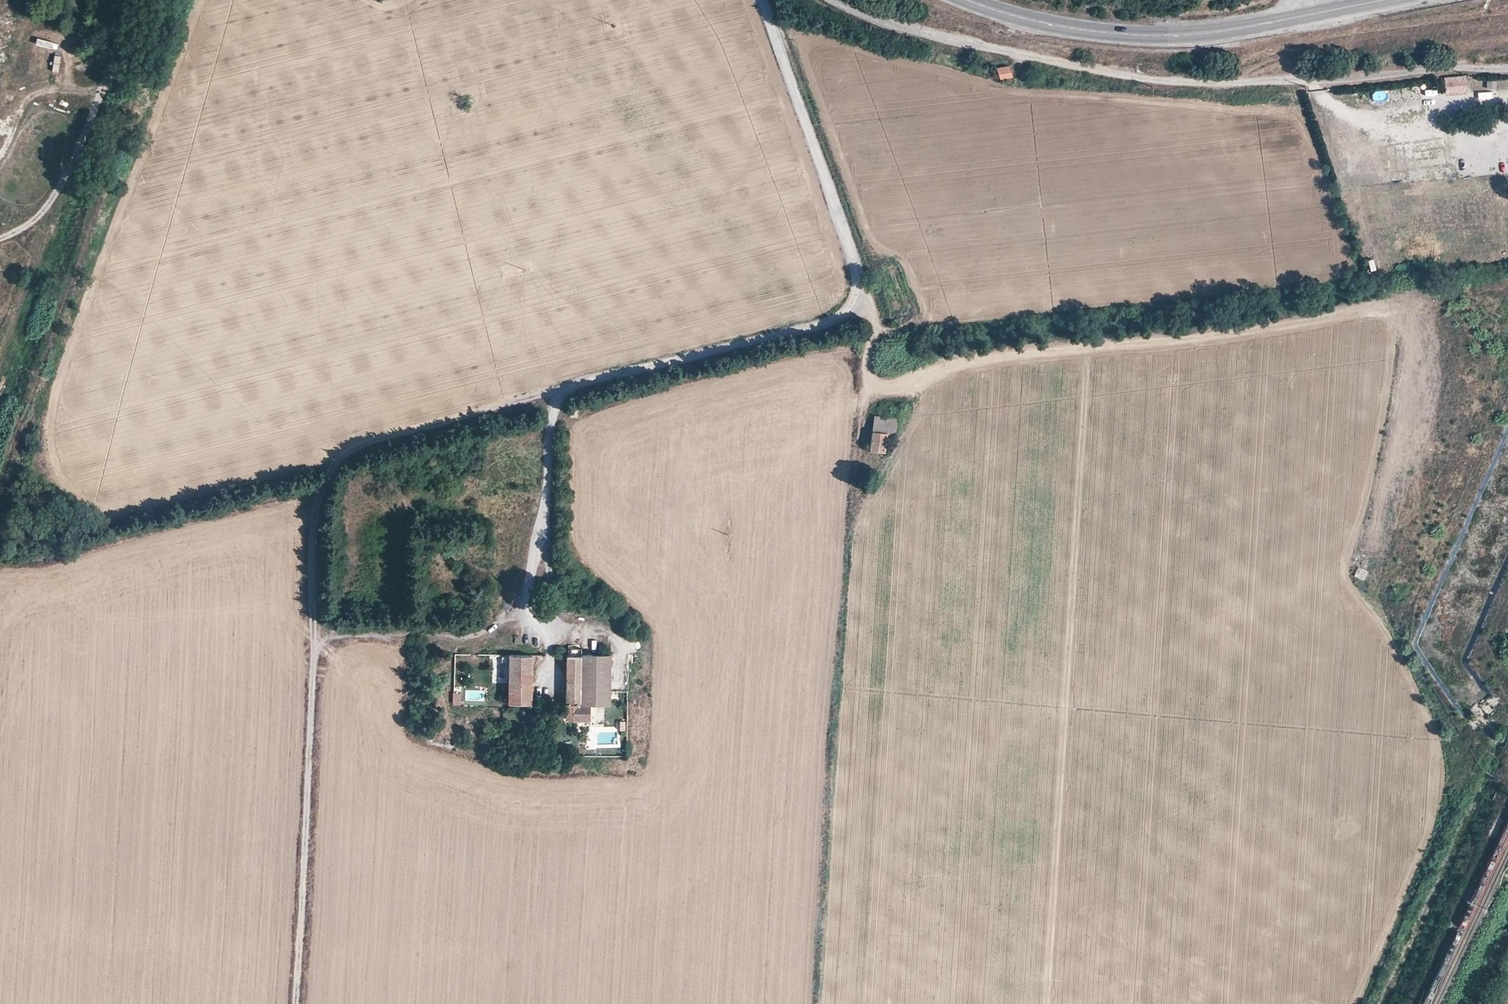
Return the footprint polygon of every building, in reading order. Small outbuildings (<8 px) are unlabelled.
[(59,73),(62,56),(55,55),(52,72),(59,73)] [(1011,75),(1008,65),(996,68),(999,78),(1011,75)] [(1466,75),(1457,75),(1459,88),(1468,87),(1466,75)] [(577,406),(570,406),(571,414),(578,413),(577,406)] [(874,415),(869,451),(885,452),(887,433),(895,434),(896,419),(874,415)] [(1364,581),(1369,572),(1359,567),(1354,576),(1364,581)] [(497,656),(497,670),(512,670),(512,707),(534,707),(535,656),(497,656)] [(583,658),(567,658),(567,721),(592,721),(592,706),(610,706),(610,692),(610,657),(583,657),(583,658)] [(462,695),(454,694),(454,704),(461,705),(462,695)]
